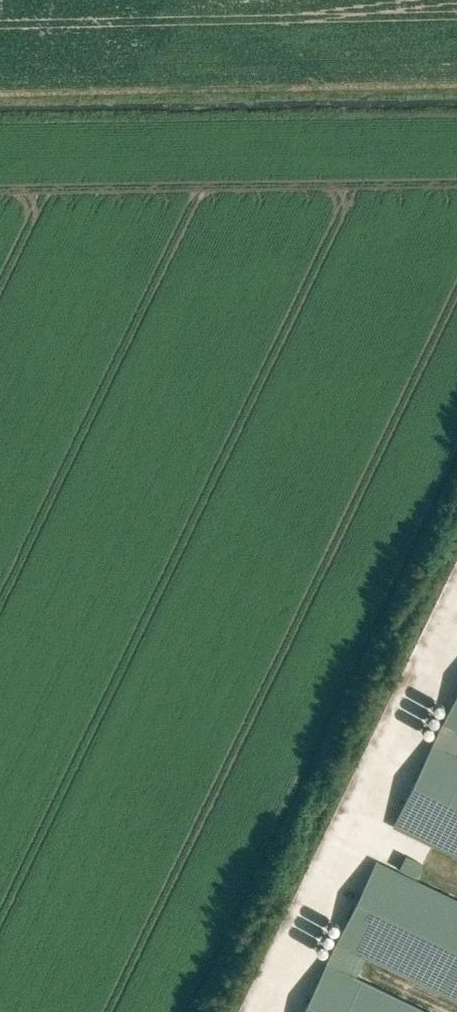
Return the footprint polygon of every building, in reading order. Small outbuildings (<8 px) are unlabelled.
[(441,723),(456,730),(456,690),(441,723)] [(456,753),(456,730),(441,723),(432,741),(456,753)] [(456,855),(456,753),(432,741),(392,823),(456,855)] [(412,856),(406,869),(422,876),(428,863),(412,856)] [(373,859),(333,940),(361,954),(456,1001),(456,899),(373,859)] [(324,960),(351,973),(361,954),(333,940),(324,960)] [(351,973),(324,960),(298,1011),(431,1011),(351,973)]
